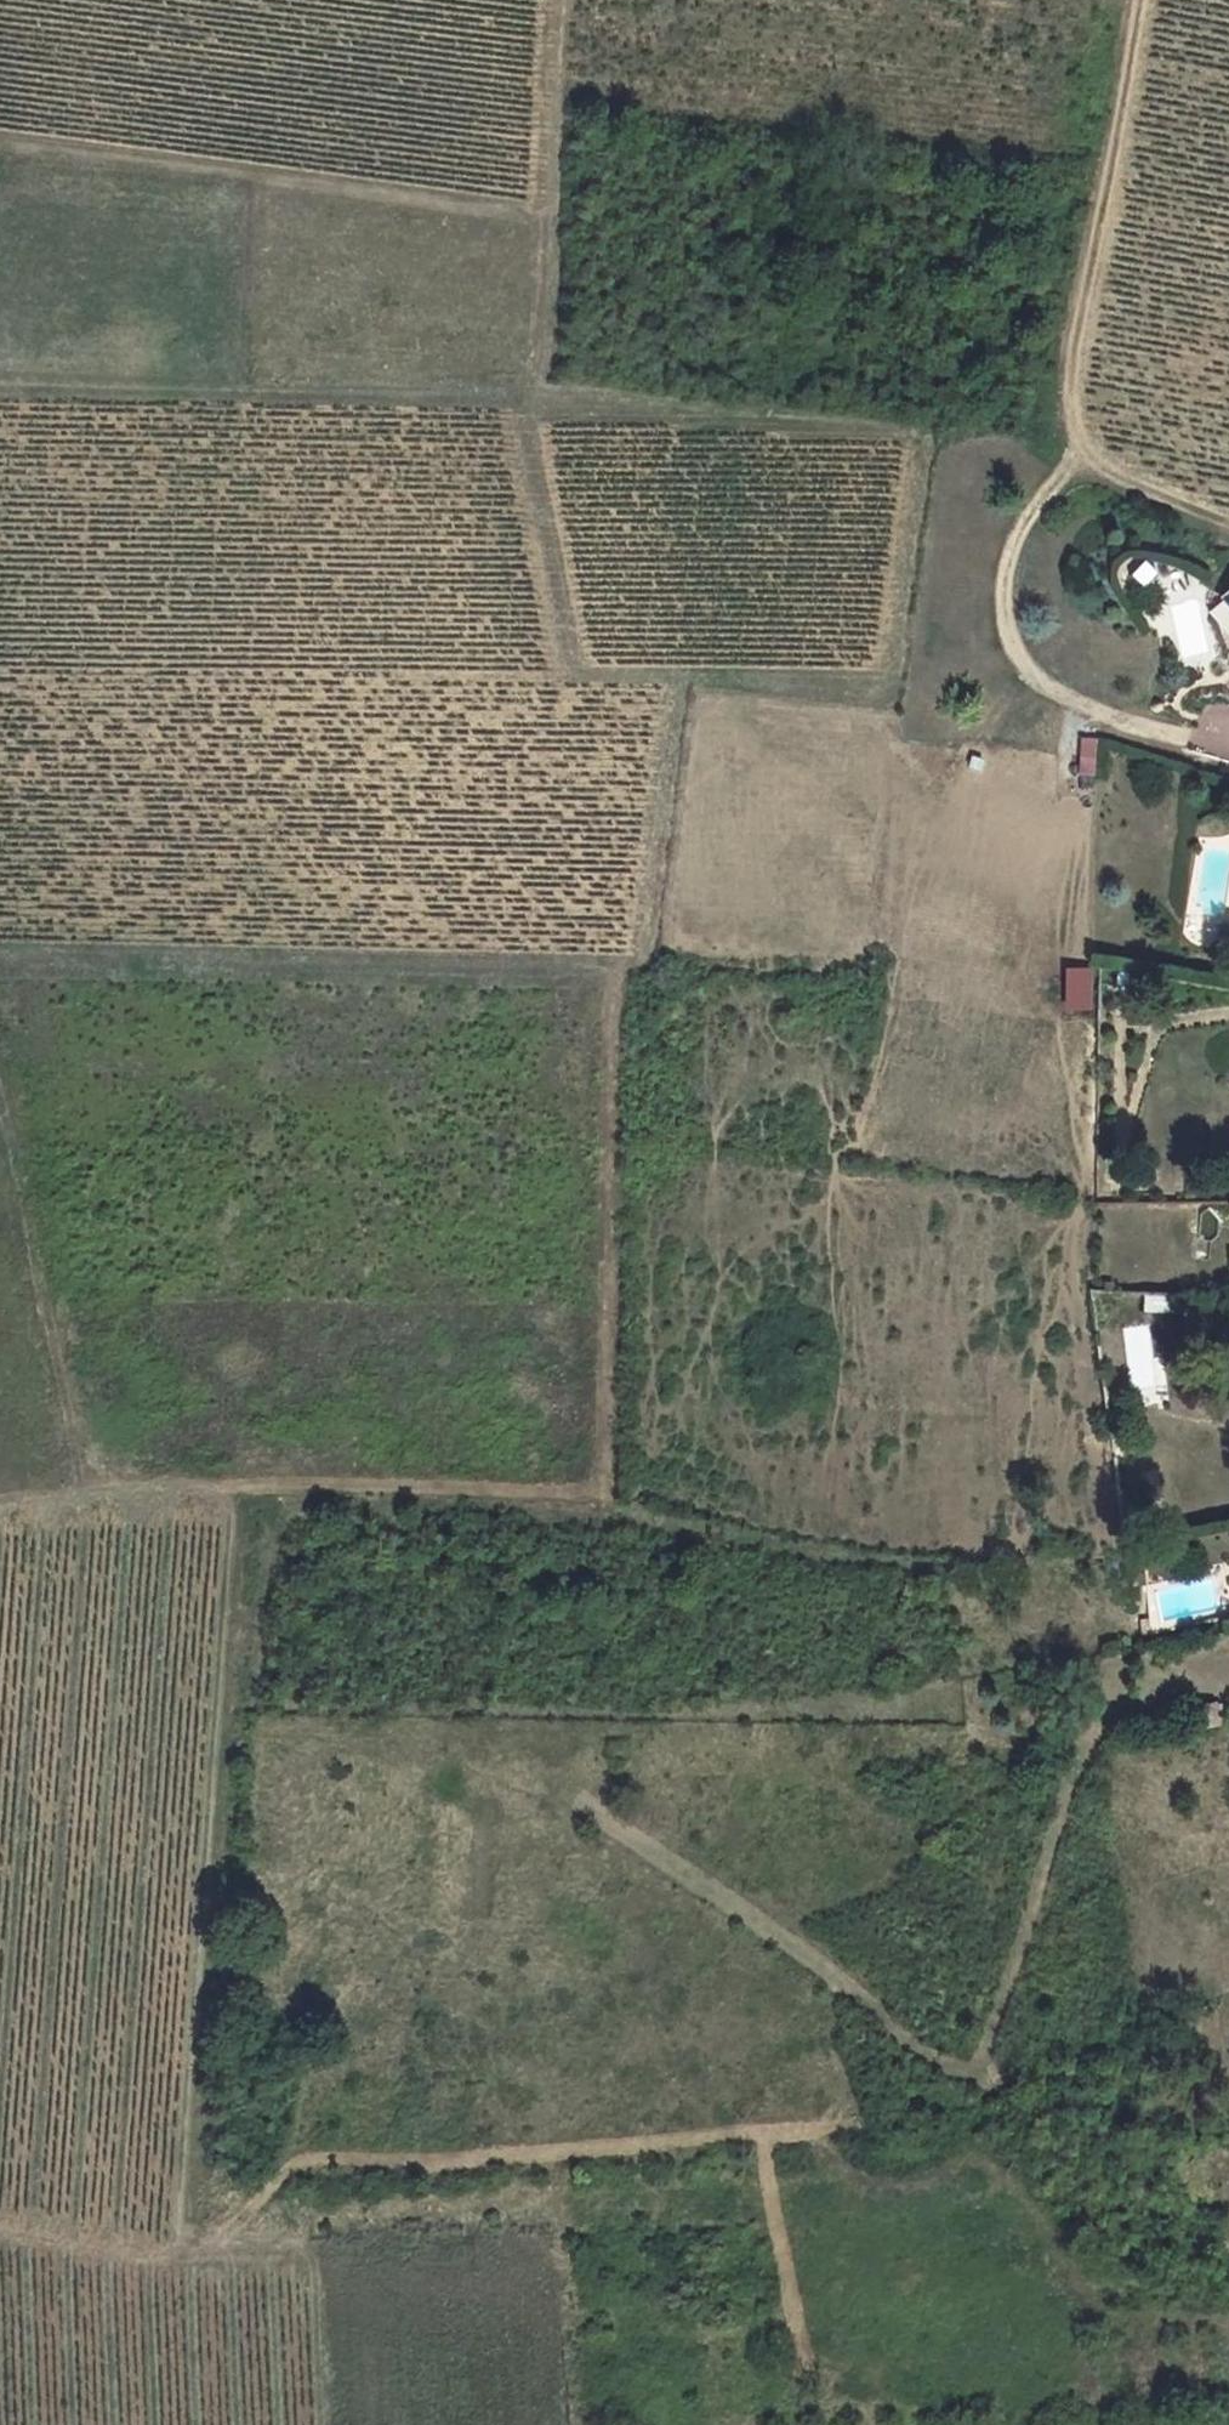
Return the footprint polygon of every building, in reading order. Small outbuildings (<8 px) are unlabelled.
[(1197,621),(1224,647),(1219,657),(1222,667),(1228,670),(1228,602),(1222,595),(1197,621)] [(1096,774),(1101,738),(1083,736),(1079,772),(1096,774)] [(1065,968),(1065,1012),(1096,1012),(1096,968),(1065,968)] [(1227,1079),(1214,1092),(1228,1107),(1228,1081),(1227,1079)]
